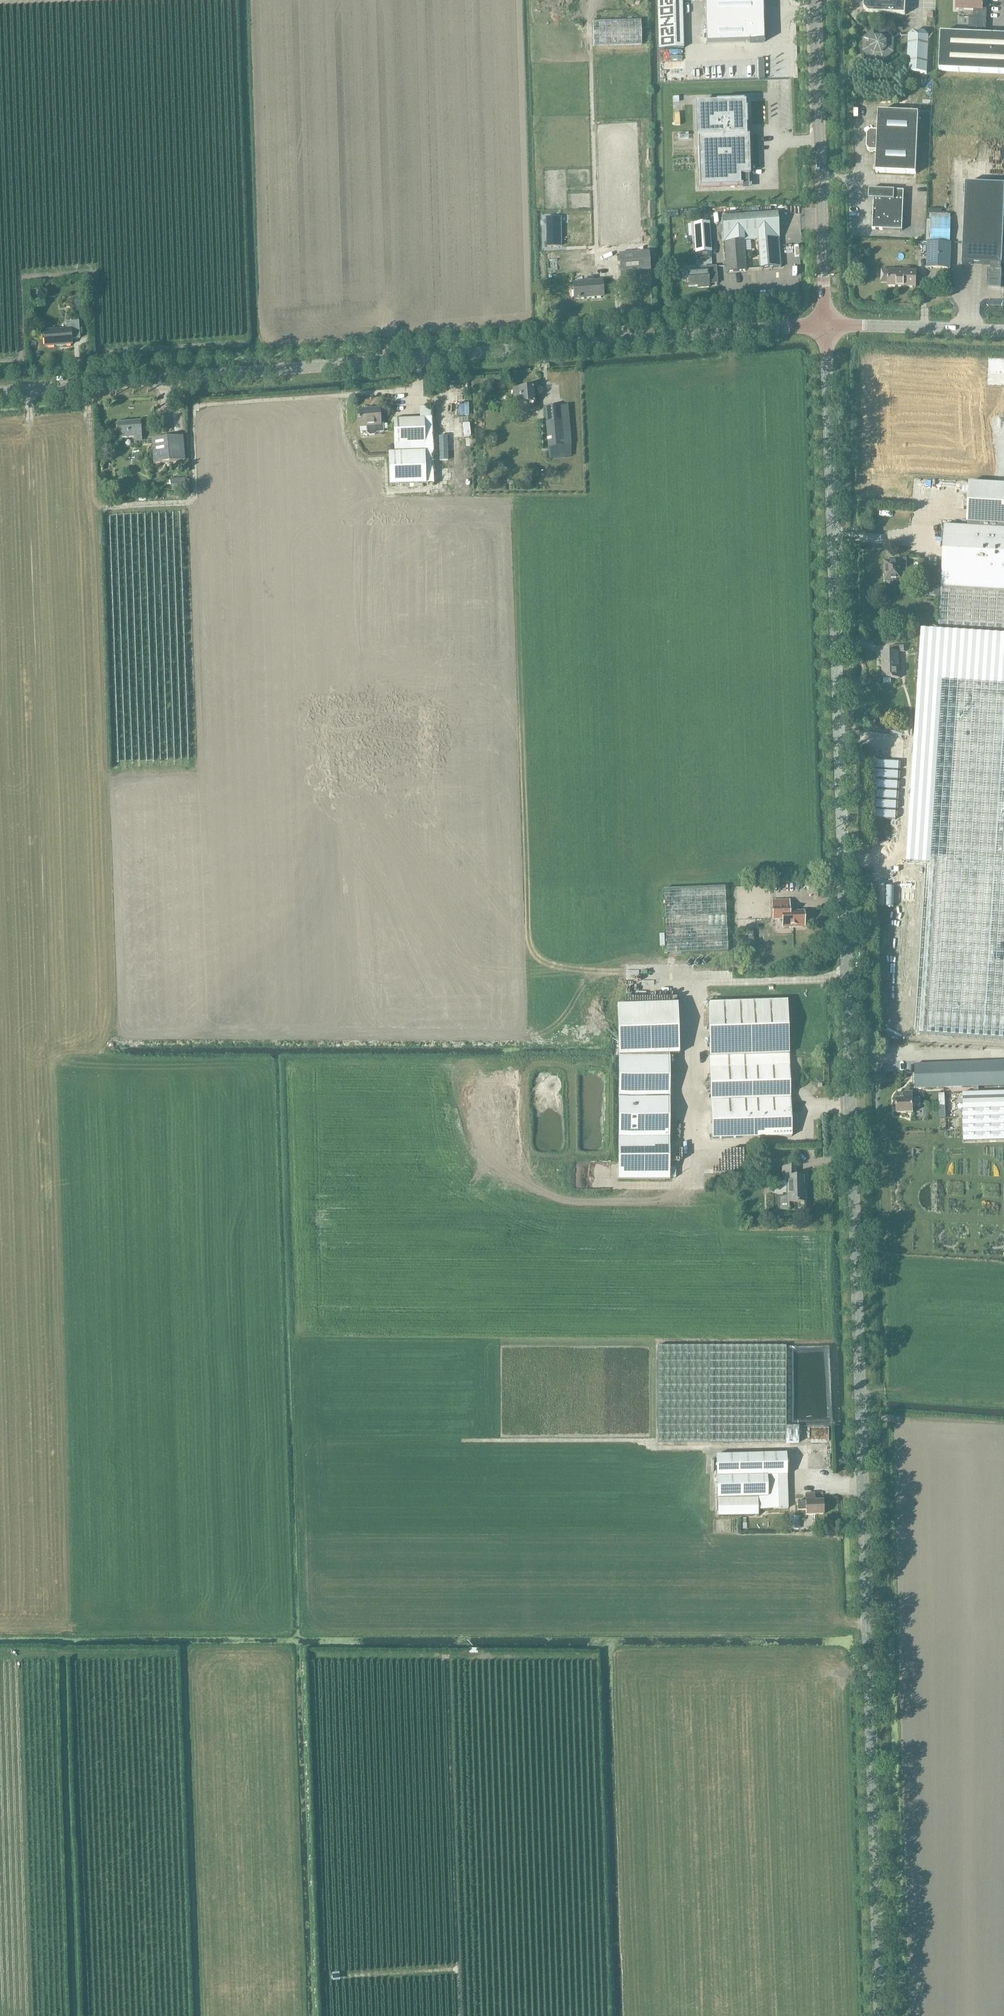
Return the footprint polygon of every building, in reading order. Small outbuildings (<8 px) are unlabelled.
[(660,49),(684,48),(682,0),(658,0),(660,49)] [(869,14),(906,15),(906,0),(865,0),(865,9),(869,14)] [(935,9),(935,0),(924,0),(924,9),(935,9)] [(983,10),(983,0),(957,0),(957,9),(975,10),(975,18),(970,17),(969,36),(985,36),(986,10),(983,10)] [(767,25),(766,1),(706,3),(707,43),(767,41),(767,31),(765,31),(764,25),(767,25)] [(593,20),(594,45),(643,43),(641,18),(593,20)] [(873,60),(884,61),(892,53),(893,41),(885,33),(874,32),(865,41),(864,51),(873,60)] [(908,73),(928,74),(929,37),(926,33),(924,35),(916,34),(914,32),(910,36),(908,73)] [(941,35),(939,72),(1003,75),(1003,37),(985,36),(969,36),(941,35)] [(744,125),(747,124),(747,108),(745,108),(745,101),(744,101),(743,100),(716,101),(716,102),(717,102),(717,104),(698,105),(698,104),(697,104),(700,187),(743,186),(743,185),(741,185),(740,175),(750,175),(749,133),(744,134),(744,125)] [(919,115),(879,112),(877,132),(871,132),(867,135),(867,149),(870,152),(877,153),(876,173),(916,175),(919,115)] [(966,185),(962,265),(991,266),(991,272),(988,272),(987,287),(1001,288),(1002,272),(1001,272),(1001,266),(1002,266),(1003,221),(1003,187),(966,185)] [(869,190),(868,200),(873,200),(872,230),(902,231),(904,191),(869,190)] [(778,214),(722,218),(724,242),(725,242),(744,240),(759,239),(761,269),(781,268),(778,238),(779,238),(778,214)] [(547,226),(547,246),(561,246),(561,218),(553,218),(553,226),(547,226)] [(710,222),(694,224),(695,236),(696,253),(697,253),(710,252),(712,252),(710,222)] [(744,240),(725,242),(727,272),(747,270),(744,240)] [(950,245),(927,245),(927,270),(950,270),(950,245)] [(620,253),(621,272),(651,270),(649,251),(620,253)] [(702,272),(688,273),(690,287),(701,286),(701,289),(710,288),(709,285),(718,284),(717,267),(702,269),(702,272)] [(889,270),(888,286),(916,287),(917,271),(910,271),(910,268),(904,268),(903,271),(889,270)] [(880,269),(880,283),(888,283),(888,269),(880,269)] [(602,281),(573,283),(574,299),(603,297),(602,281)] [(75,310),(84,309),(83,296),(74,297),(75,310)] [(45,331),(46,346),(72,345),(71,339),(81,338),(80,322),(67,322),(67,330),(45,331)] [(527,404),(528,411),(535,410),(532,388),(518,389),(518,390),(512,390),(513,400),(514,400),(514,398),(519,398),(520,404),(527,404)] [(545,407),(549,447),(563,446),(560,406),(545,407)] [(359,427),(367,426),(368,433),(370,435),(375,435),(377,433),(384,432),(383,424),(381,425),(379,409),(357,411),(359,427)] [(420,420),(396,420),(394,420),(395,454),(389,454),(390,486),(410,485),(410,488),(414,488),(414,485),(434,484),(431,409),(420,409),(420,420)] [(130,425),(130,423),(119,424),(120,438),(135,437),(135,442),(143,441),(141,424),(130,425)] [(152,440),(154,464),(185,461),(183,437),(152,440)] [(942,587),(1003,590),(1003,485),(969,483),(968,501),(967,523),(969,523),(969,527),(945,526),(943,556),(942,587)] [(939,626),(942,626),(1003,629),(1003,590),(942,587),(939,626)] [(907,863),(925,865),(921,930),(917,991),(915,1034),(1003,1040),(1003,629),(942,626),(941,632),(922,631),(916,713),(911,796),(907,863)] [(883,652),(883,653),(884,678),(892,678),(892,679),(900,678),(899,652),(905,652),(905,646),(890,646),(890,652),(883,652)] [(876,761),(876,769),(899,770),(899,762),(876,761)] [(875,770),(875,778),(898,780),(899,772),(875,770)] [(875,781),(874,788),(898,790),(898,782),(875,781)] [(874,790),(874,798),(897,800),(898,792),(874,790)] [(873,800),(873,808),(896,810),(897,802),(873,800)] [(873,810),(872,818),(896,820),(896,812),(873,810)] [(724,886),(663,888),(666,953),(727,951),(724,886)] [(789,912),(789,900),(773,901),(773,906),(773,919),(783,919),(783,928),(804,927),(803,911),(789,912)] [(808,970),(823,972),(824,960),(810,959),(808,970)] [(741,999),(762,999),(762,994),(756,994),(756,988),(741,987),(741,999)] [(709,1002),(710,1050),(712,1123),(708,1123),(709,1133),(712,1133),(712,1138),(792,1136),(788,1000),(709,1002)] [(41,1004),(38,1017),(45,1018),(47,1005),(41,1004)] [(623,1007),(618,1177),(672,1177),(671,1057),(683,1057),(681,1006),(623,1007)] [(955,1064),(915,1066),(916,1089),(956,1088),(955,1064)] [(195,1066),(189,1068),(193,1084),(199,1083),(195,1066)] [(533,1073),(533,1123),(559,1123),(559,1110),(550,1110),(550,1104),(556,1104),(556,1073),(533,1073)] [(52,1101),(51,1084),(44,1085),(45,1101),(52,1101)] [(963,1093),(964,1134),(964,1141),(1003,1140),(1003,1092),(963,1093)] [(904,1095),(904,1102),(896,1102),(896,1116),(913,1115),(913,1109),(920,1109),(920,1101),(912,1101),(912,1095),(904,1095)] [(782,1167),(782,1182),(786,1182),(787,1203),(805,1202),(804,1190),(803,1190),(803,1176),(795,1177),(795,1167),(782,1167)] [(660,1346),(660,1443),(786,1443),(786,1346),(660,1346)] [(727,1455),(717,1455),(718,1516),(729,1516),(759,1515),(759,1509),(788,1508),(787,1476),(787,1455),(787,1454),(727,1455)] [(816,1494),(806,1494),(806,1500),(798,1501),(799,1510),(807,1510),(807,1515),(825,1514),(824,1500),(816,1500),(816,1494)] [(722,1532),(735,1532),(735,1518),(719,1517),(719,1523),(722,1523),(722,1532)]
